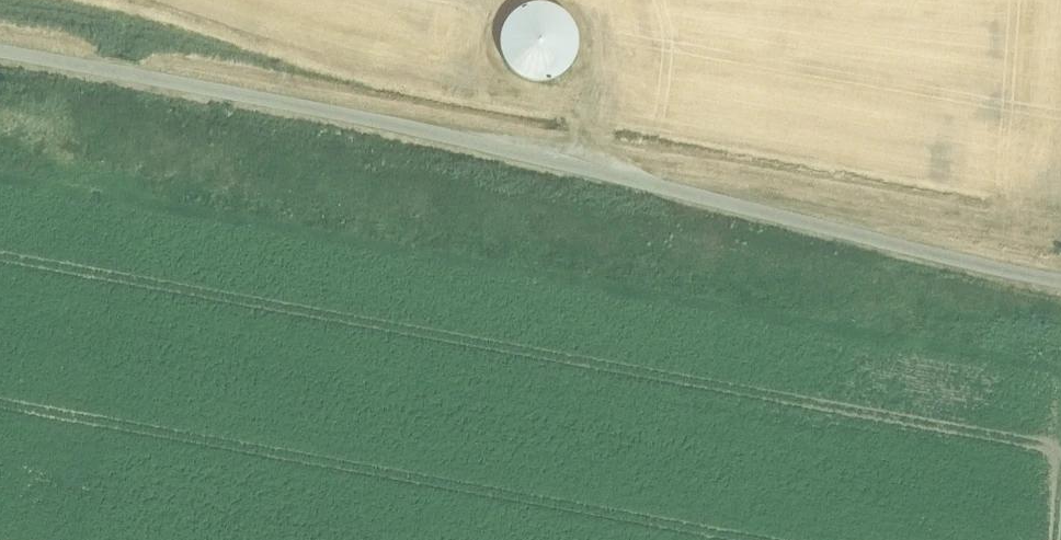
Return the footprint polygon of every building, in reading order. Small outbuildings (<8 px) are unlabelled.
[(567,17),(558,10),(547,6),(535,5),(524,8),(514,14),(506,23),(501,34),(500,45),(502,57),(507,67),(516,75),(526,81),(537,83),(549,81),(559,77),(568,69),(574,60),(577,49),(577,37),(573,26),(567,17)]
